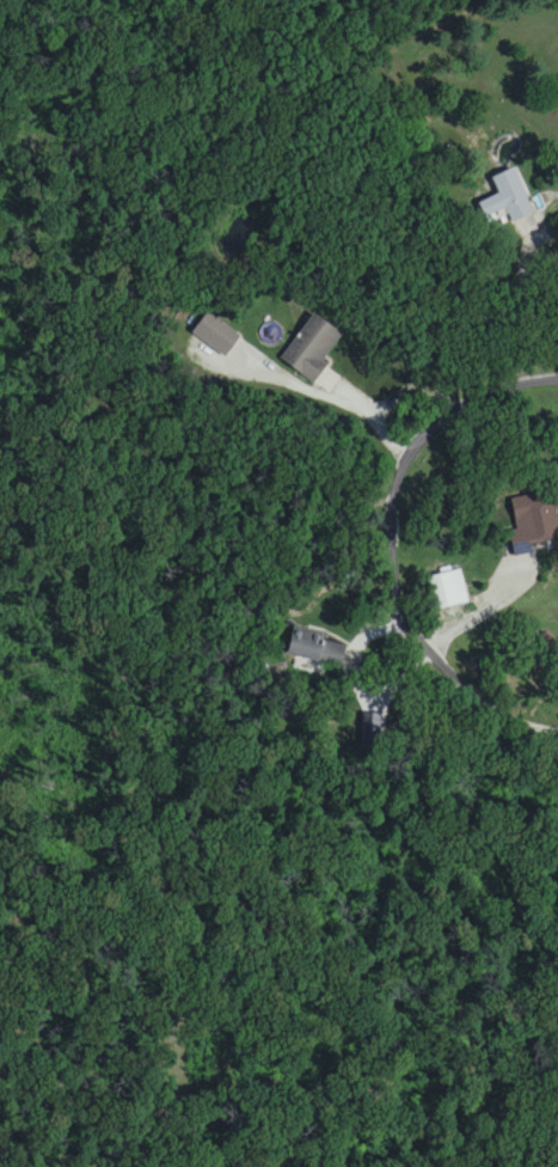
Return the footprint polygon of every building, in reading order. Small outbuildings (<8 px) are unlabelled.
[(492,179),(499,196),(478,204),(485,220),(509,210),(515,225),(535,216),(515,169),(492,179)] [(343,337),(314,317),(282,363),(311,383),(343,337)] [(511,500),(517,532),(507,534),(512,557),(554,548),(543,494),(511,500)] [(427,578),(435,613),(470,605),(462,570),(427,578)] [(292,628),(286,657),(349,671),(355,641),(292,628)]
